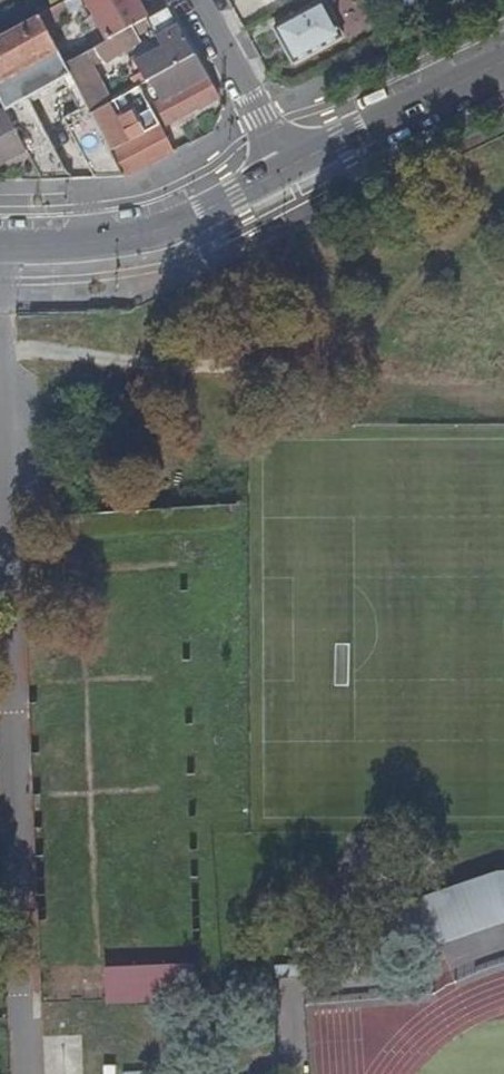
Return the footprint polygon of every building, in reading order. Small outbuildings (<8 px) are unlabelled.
[(136,0),(86,0),(108,40),(132,27),(146,19),(136,0)] [(414,2),(413,0),(387,0),(393,11),(414,2)] [(343,38),(324,2),(275,28),(293,64),(343,38)] [(55,6),(39,15),(45,26),(61,17),(55,6)] [(177,24),(168,7),(146,19),(156,36),(177,24)] [(0,36),(0,101),(2,106),(19,97),(14,87),(9,77),(40,59),(46,69),(52,79),(67,70),(65,64),(45,26),(39,15),(0,36)] [(108,40),(65,64),(67,70),(91,115),(111,104),(88,60),(98,55),(103,60),(139,41),(132,27),(108,40)] [(195,56),(184,37),(135,64),(137,70),(126,76),(134,91),(139,88),(154,79),(195,56)] [(218,98),(195,56),(154,79),(165,99),(156,105),(167,124),(218,98)] [(14,87),(19,97),(23,95),(52,79),(46,69),(14,87)] [(134,91),(126,76),(117,81),(125,96),(134,91)] [(114,157),(124,177),(154,162),(173,152),(154,115),(125,131),(120,121),(148,105),(139,88),(134,91),(125,96),(111,104),(91,115),(114,157)] [(19,97),(2,106),(42,182),(68,180),(23,95),(19,97)] [(11,162),(15,166),(28,159),(5,113),(0,115),(0,168),(11,162)] [(173,152),(154,162),(161,174),(183,161),(176,150),(173,152)] [(92,170),(101,187),(106,187),(124,177),(114,157),(92,170)] [(415,954),(503,923),(503,870),(500,871),(398,906),(415,954)] [(306,963),(278,965),(278,978),(307,976),(306,963)] [(195,966),(105,970),(107,1006),(197,1002),(195,966)] [(283,1018),(281,984),(269,985),(270,1018),(283,1018)]
